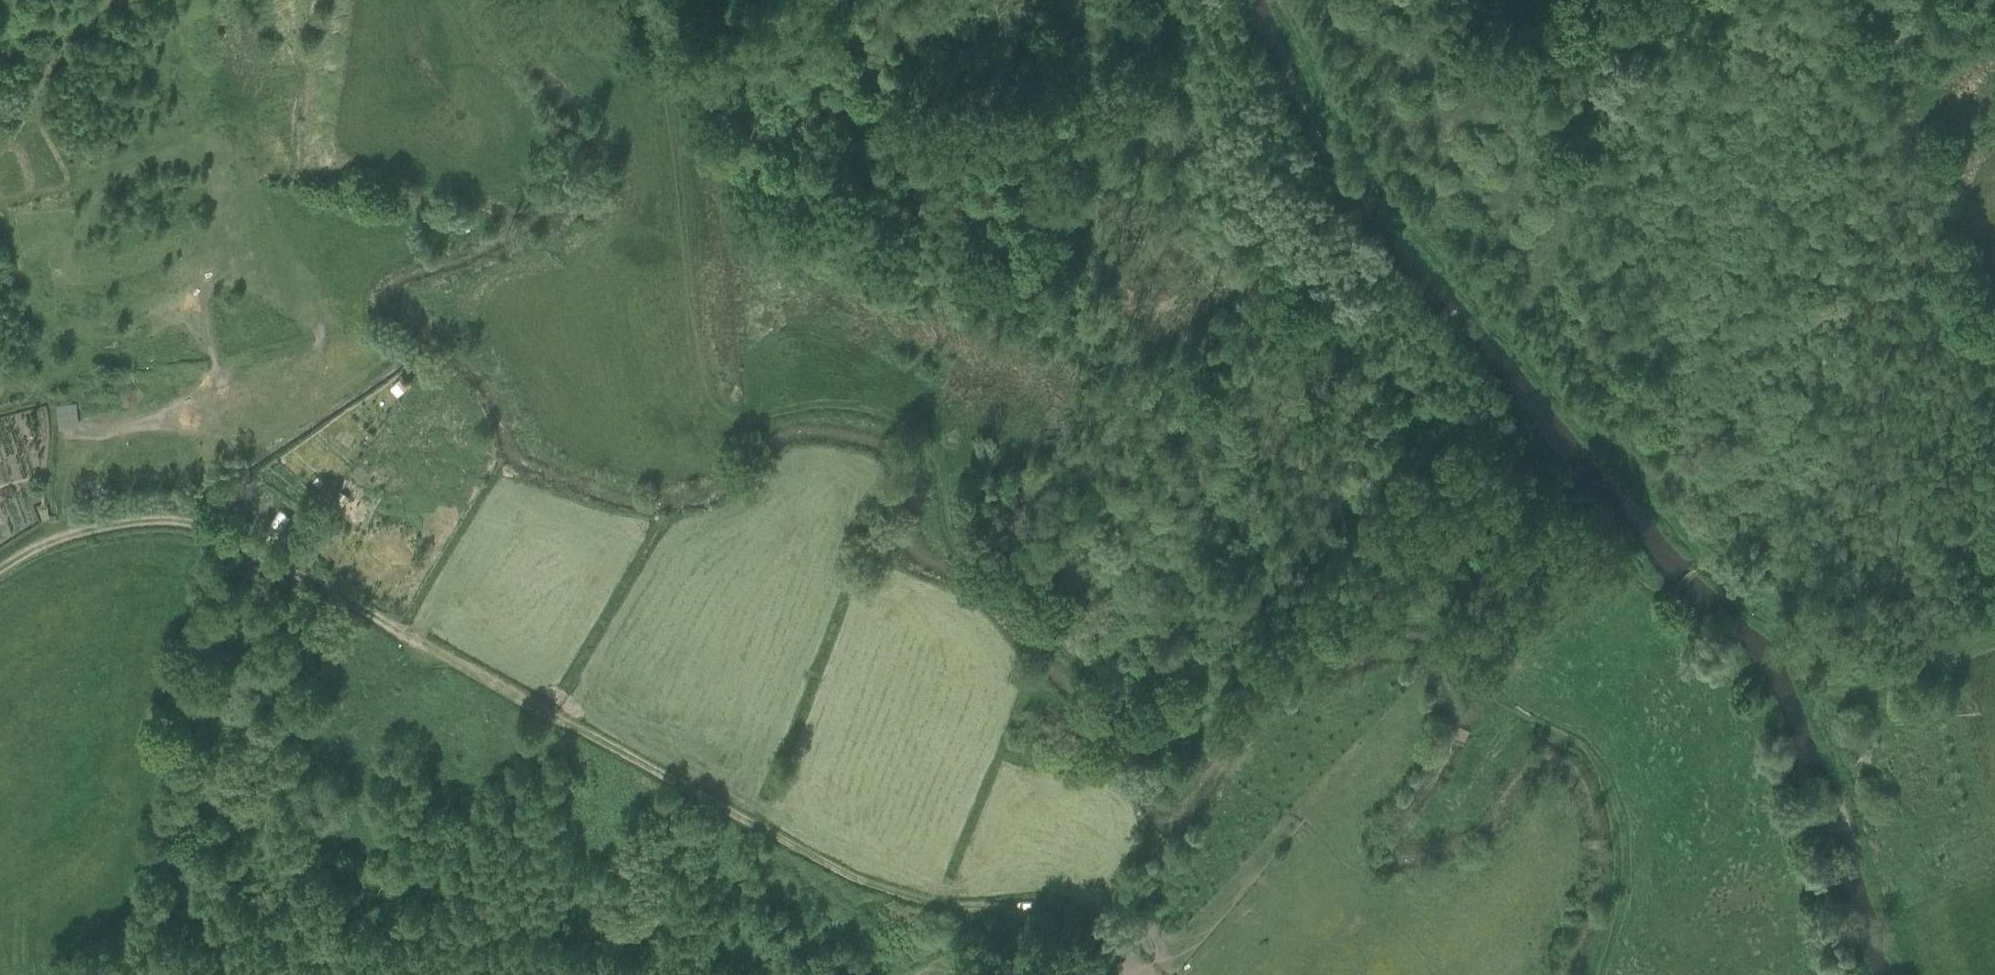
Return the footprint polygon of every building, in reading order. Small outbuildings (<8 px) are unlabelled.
[(315,496),(308,503),(318,511),(324,504),(315,496)]
